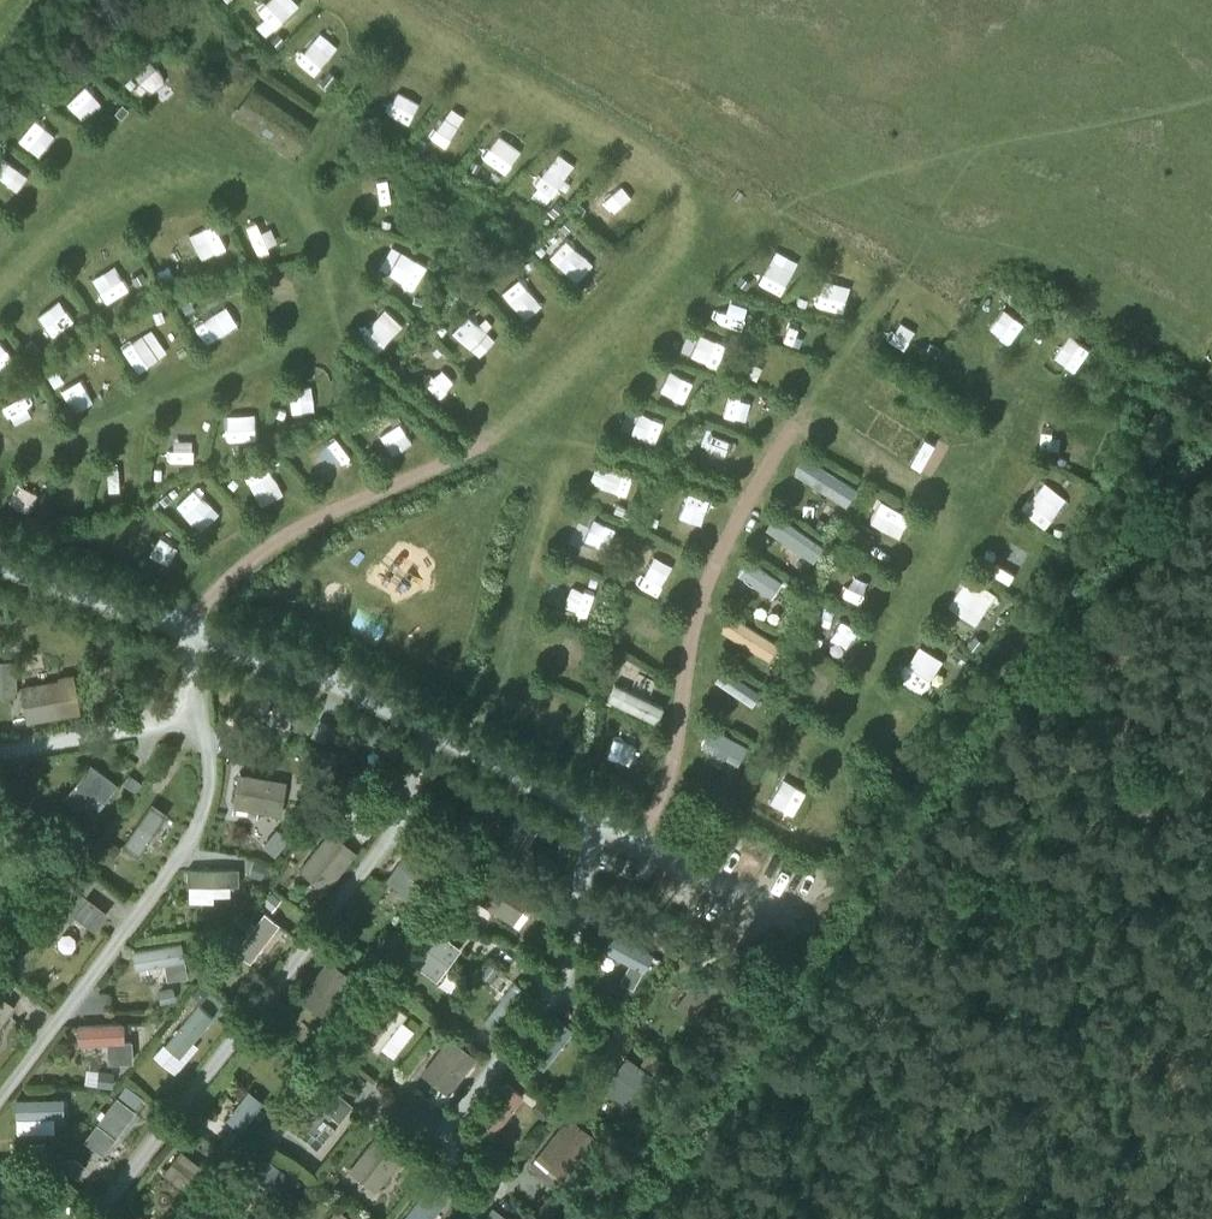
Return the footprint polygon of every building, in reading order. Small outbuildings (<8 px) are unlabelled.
[(257,7),(272,31),(297,15),(287,0),(269,0),(257,7)] [(290,64),(308,80),(341,45),(323,28),(290,64)] [(157,85),(149,62),(127,70),(135,93),(157,85)] [(406,117),(420,83),(397,73),(383,108),(406,117)] [(92,81),(68,91),(78,114),(102,103),(92,81)] [(232,111),(294,154),(315,124),(253,81),(232,111)] [(444,146),(467,116),(451,104),(429,134),(444,146)] [(19,133),(39,151),(58,130),(37,113),(19,133)] [(571,181),(566,176),(577,166),(561,149),(531,177),(551,199),(571,181)] [(370,184),(369,208),(397,209),(398,185),(370,184)] [(617,225),(633,207),(611,186),(595,205),(617,225)] [(237,218),(250,244),(272,232),(258,207),(237,218)] [(210,217),(178,237),(195,265),(228,245),(210,217)] [(382,272),(407,257),(391,233),(367,248),(382,272)] [(35,294),(57,319),(74,304),(51,279),(35,294)] [(821,279),(818,304),(847,307),(850,282),(821,279)] [(509,301),(519,314),(535,301),(524,289),(509,301)] [(374,299),(361,321),(391,340),(405,318),(374,299)] [(193,319),(205,343),(240,327),(228,303),(193,319)] [(1007,306),(990,325),(1009,342),(1026,323),(1007,306)] [(903,345),(912,326),(898,319),(889,338),(903,345)] [(154,325),(120,342),(134,370),(168,354),(154,325)] [(1076,370),(1091,349),(1070,334),(1055,355),(1076,370)] [(445,390),(456,367),(435,357),(424,380),(445,390)] [(752,358),(745,370),(770,383),(776,370),(752,358)] [(662,359),(653,385),(689,398),(699,373),(662,359)] [(73,367),(56,376),(75,410),(92,401),(73,367)] [(1,398),(11,421),(36,409),(25,387),(1,398)] [(233,430),(255,431),(256,396),(234,396),(233,430)] [(734,405),(727,417),(754,432),(760,420),(734,405)] [(186,452),(187,426),(161,425),(161,451),(186,452)] [(846,505),(857,487),(805,455),(794,472),(846,505)] [(241,479),(256,502),(274,491),(260,467),(241,479)] [(618,503),(629,479),(604,468),(593,491),(618,503)] [(186,506),(213,536),(233,518),(206,488),(186,506)] [(1047,492),(1034,514),(1060,529),(1073,508),(1047,492)] [(878,497),(868,520),(904,536),(914,514),(878,497)] [(824,544),(775,512),(765,528),(813,560),(824,544)] [(587,560),(595,534),(569,526),(562,552),(587,560)] [(838,575),(859,584),(867,564),(846,555),(838,575)] [(771,595),(782,579),(748,557),(737,572),(771,595)] [(949,608),(976,621),(984,605),(997,612),(1006,592),(967,573),(949,608)] [(570,614),(578,594),(558,586),(550,605),(570,614)] [(779,643),(731,614),(722,630),(769,659),(779,643)] [(838,617),(825,649),(845,657),(858,626),(838,617)] [(924,676),(944,689),(962,663),(942,649),(924,676)] [(17,693),(17,657),(0,657),(0,693),(17,693)] [(761,690),(723,665),(714,679),(752,704),(761,690)] [(20,682),(27,719),(81,710),(74,673),(20,682)] [(655,722),(663,706),(613,683),(606,699),(655,722)] [(748,744),(711,725),(701,743),(738,763),(748,744)] [(65,796),(78,806),(88,793),(102,803),(118,781),(90,761),(65,796)] [(286,781),(286,777),(239,770),(234,803),(281,811),(283,797),(299,799),(301,783),(286,781)] [(122,781),(129,787),(136,779),(129,773),(122,781)] [(782,783),(768,803),(787,817),(802,797),(782,783)] [(123,842),(139,853),(169,809),(153,798),(123,842)] [(551,816),(540,810),(524,801),(499,844),(515,853),(517,848),(532,822),(540,826),(544,829),(551,816)] [(322,830),(332,817),(319,807),(309,819),(322,830)] [(275,826),(261,843),(274,854),(289,837),(275,826)] [(300,869),(323,888),(356,849),(333,829),(300,869)] [(413,845),(387,876),(411,896),(437,865),(413,845)] [(266,861),(253,857),(248,872),(260,877),(266,861)] [(466,889),(514,921),(533,892),(485,860),(466,889)] [(188,882),(239,882),(239,865),(188,865),(188,882)] [(83,889),(93,877),(79,866),(70,879),(83,889)] [(37,927),(54,939),(75,910),(96,925),(108,909),(71,881),(37,927)] [(271,908),(280,897),(269,888),(260,899),(271,908)] [(249,960),(279,922),(263,910),(253,923),(249,920),(242,929),(246,931),(233,948),(249,960)] [(440,911),(431,922),(443,931),(452,920),(440,911)] [(668,936),(666,936),(656,930),(654,928),(649,937),(662,945),(668,936)] [(654,951),(610,929),(600,947),(629,961),(619,980),(633,987),(642,968),(644,969),(654,951)] [(411,963),(430,979),(457,947),(438,930),(411,963)] [(180,939),(130,947),(133,967),(163,962),(166,978),(186,975),(180,939)] [(300,996),(326,1014),(354,974),(329,956),(300,996)] [(489,980),(499,967),(488,960),(479,973),(489,980)] [(498,1031),(529,993),(499,969),(487,985),(501,996),(482,1019),(498,1031)] [(677,1004),(698,1020),(725,985),(704,969),(677,1004)] [(176,998),(173,986),(156,990),(159,1002),(176,998)] [(14,1002),(0,992),(0,1022),(14,1002)] [(401,1019),(407,1011),(392,999),(361,1039),(376,1051),(380,1046),(392,1055),(413,1028),(401,1019)] [(212,1015),(197,1003),(164,1043),(162,1041),(152,1054),(174,1073),(198,1045),(192,1040),(212,1015)] [(542,1068),(574,1027),(557,1015),(526,1055),(542,1068)] [(76,1041),(120,1041),(120,1024),(76,1024),(76,1041)] [(422,1069),(449,1090),(478,1054),(451,1033),(422,1069)] [(604,1086),(631,1105),(654,1072),(628,1053),(604,1086)] [(115,1069),(99,1067),(97,1084),(113,1086),(115,1069)] [(489,1106),(511,1123),(538,1089),(516,1072),(489,1106)] [(317,1074),(284,1116),(300,1130),(320,1106),(339,1122),(354,1104),(317,1074)] [(92,1120),(106,1133),(132,1103),(117,1091),(92,1120)] [(25,1095),(27,1112),(69,1110),(68,1092),(25,1095)] [(230,1125),(242,1134),(264,1104),(252,1096),(230,1125)] [(539,1152),(566,1173),(597,1134),(570,1113),(539,1152)] [(350,1168),(376,1189),(410,1146),(383,1125),(350,1168)] [(46,1154),(45,1141),(31,1141),(31,1155),(46,1154)] [(163,1170),(179,1182),(185,1174),(194,1181),(205,1166),(181,1147),(163,1170)] [(231,1186),(245,1197),(263,1173),(279,1185),(290,1170),(259,1148),(231,1186)] [(11,1193),(7,1171),(0,1173),(0,1195),(11,1193)] [(401,1218),(431,1218),(453,1190),(433,1175),(401,1218)] [(494,1204),(484,1218),(515,1218),(494,1204)] [(338,1205),(328,1218),(357,1218),(338,1205)] [(133,1209),(125,1218),(146,1218),(133,1209)]
